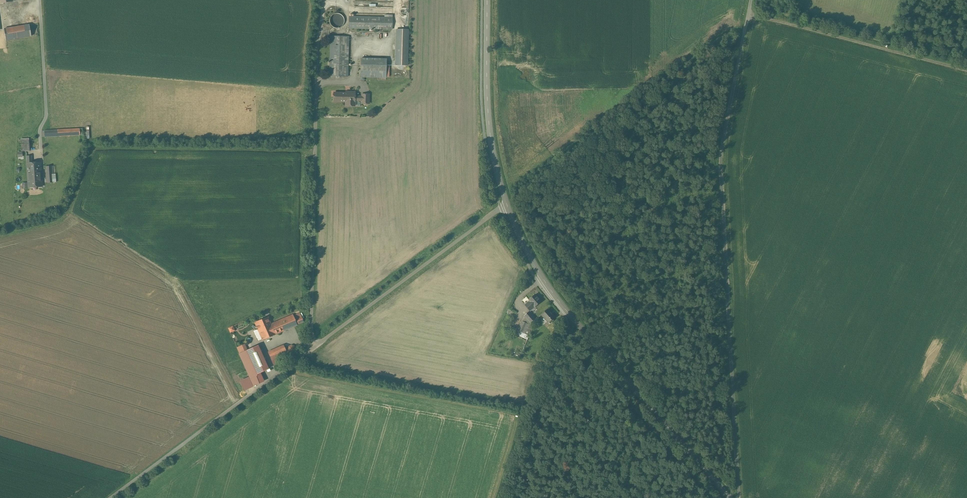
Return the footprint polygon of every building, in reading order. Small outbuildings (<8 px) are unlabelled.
[(349,28),(392,29),(392,12),(385,12),(385,15),(349,15),(349,28)] [(330,18),(330,20),(330,22),(331,24),(332,26),(334,27),(336,28),(339,27),(341,27),(342,25),(344,23),(344,21),(344,18),(342,16),(341,14),(338,14),(336,14),(333,14),(332,16),(330,18)] [(29,25),(4,29),(6,40),(31,36),(29,25)] [(408,29),(396,29),(395,65),(408,65),(408,29)] [(348,77),(349,37),(329,37),(329,77),(348,77)] [(386,78),(386,58),(361,57),(360,77),(386,78)] [(355,101),(355,95),(355,90),(345,90),(345,92),(333,92),(333,103),(344,103),(344,106),(355,106),(355,101)] [(361,94),(361,95),(355,95),(355,101),(361,101),(362,101),(362,104),(369,104),(369,94),(361,94)] [(29,140),(21,141),(21,151),(29,150),(29,140)] [(32,163),(27,163),(29,186),(41,185),(40,162),(32,163)] [(541,301),(535,294),(529,300),(530,301),(525,305),(530,310),(535,307),(541,301)] [(555,317),(548,309),(542,315),(548,322),(549,322),(550,323),(553,321),(552,319),(555,317)] [(530,323),(536,318),(529,311),(524,316),(522,321),(518,330),(529,335),(533,325),(530,323)] [(293,315),(297,324),(303,321),(300,313),(293,315)] [(273,328),(259,334),(262,340),(287,329),(297,324),(293,315),(271,324),(273,328)] [(273,328),(271,324),(268,317),(255,322),(259,334),(273,328)] [(251,348),(247,350),(257,373),(268,368),(258,345),(253,347),(253,345),(250,346),(251,348)] [(283,345),(268,352),(271,360),(287,353),(283,345)]
